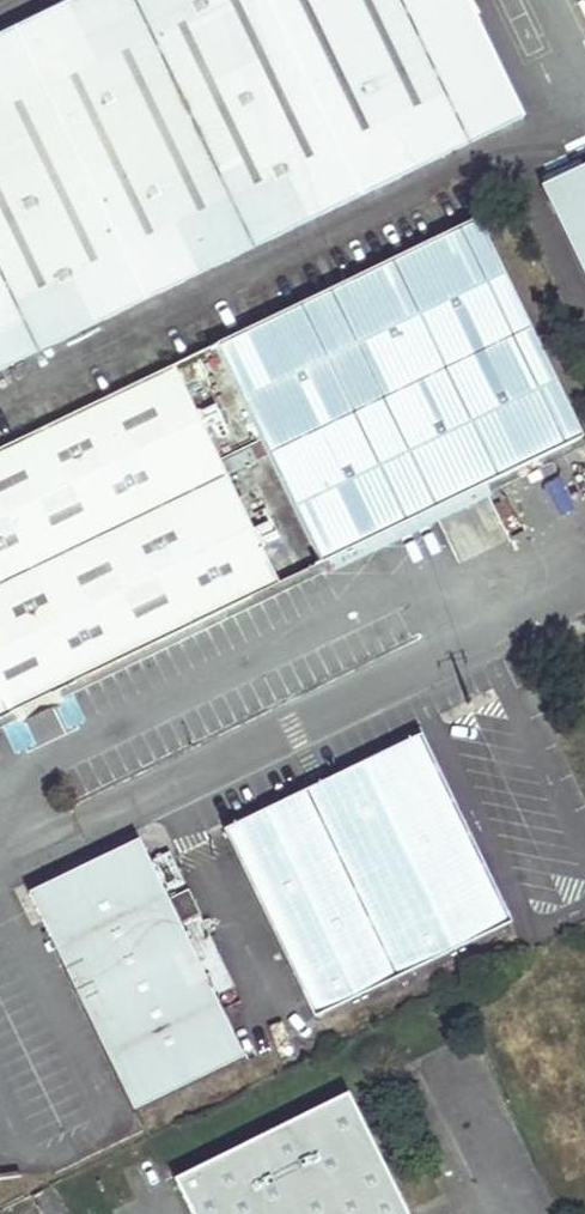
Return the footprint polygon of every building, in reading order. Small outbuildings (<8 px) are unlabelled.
[(0,48),(0,372),(524,116),(469,0),(98,0),(0,48)] [(544,188),(584,168),(584,163),(542,184),(544,188)] [(584,274),(584,168),(544,188),(584,274)] [(583,436),(478,219),(0,448),(0,718),(583,436)] [(424,736),(228,830),(315,1016),(512,922),(424,736)] [(140,841),(30,894),(135,1111),(245,1056),(222,1009),(242,999),(171,852),(150,861),(140,841)] [(174,1179),(190,1213),(404,1213),(348,1096),(174,1179)]
